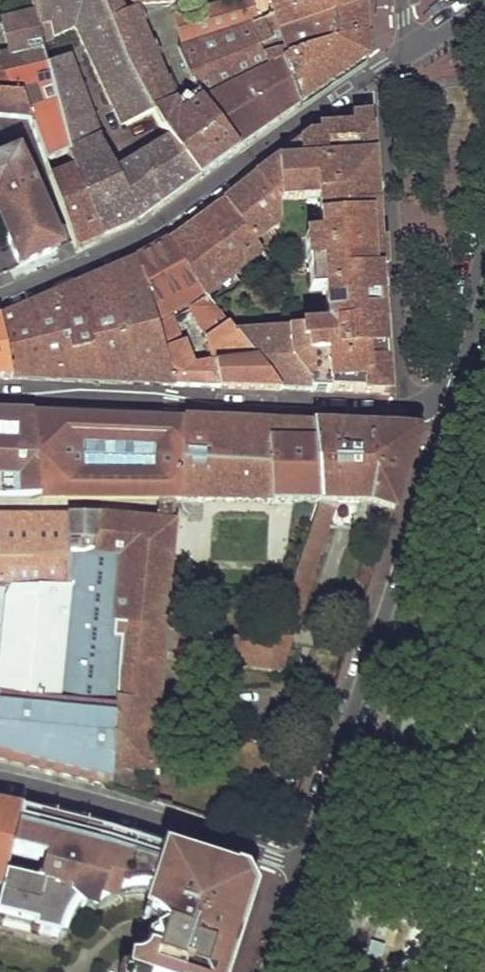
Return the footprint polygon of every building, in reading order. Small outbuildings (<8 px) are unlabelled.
[(30,18),(37,44),(69,29),(119,127),(148,111),(99,0),(25,0),(30,18)] [(199,175),(217,162),(236,148),(199,96),(174,105),(133,10),(162,5),(162,2),(169,0),(99,0),(148,111),(166,135),(199,175)] [(174,10),(180,42),(261,18),(273,15),(323,0),(227,0),(174,10)] [(364,0),(323,0),(273,15),(283,50),(285,56),(365,33),(364,11),(364,0)] [(15,103),(25,127),(41,163),(61,154),(42,68),(37,44),(30,18),(0,25),(0,33),(4,56),(0,57),(0,101),(15,103)] [(175,44),(199,96),(265,67),(261,57),(273,52),(261,18),(180,42),(175,44)] [(366,46),(365,33),(285,56),(283,50),(273,52),(297,105),(332,82),(367,58),(366,46)] [(266,127),(297,105),(273,52),(261,57),(265,67),(199,96),(236,148),(266,127)] [(164,201),(199,175),(166,135),(113,168),(96,140),(64,59),(42,68),(61,154),(68,170),(101,239),(130,227),(164,201)] [(25,127),(15,103),(0,101),(0,123),(25,127)] [(257,365),(275,390),(332,392),(389,394),(385,343),(379,242),(373,154),(370,116),(352,117),(352,125),(319,128),(320,136),(307,137),(300,142),(273,160),(275,163),(259,174),(257,172),(222,199),(253,243),(280,224),(279,202),(304,200),(319,210),(321,234),(306,235),(310,290),(325,289),(327,326),(234,334),(257,365)] [(57,248),(13,157),(0,162),(0,230),(18,267),(57,248)] [(87,245),(101,239),(68,170),(45,180),(71,241),(75,251),(87,245)] [(195,220),(166,242),(202,292),(222,275),(226,280),(261,254),(253,243),(222,199),(195,220)] [(198,303),(206,297),(202,292),(166,242),(150,251),(136,259),(154,319),(166,311),(168,314),(193,297),(198,303)] [(0,318),(0,325),(12,380),(52,381),(133,384),(173,386),(156,327),(154,319),(136,259),(66,289),(21,309),(0,318)] [(156,327),(173,386),(196,386),(219,387),(215,367),(257,365),(234,334),(214,307),(206,297),(198,303),(189,309),(206,336),(212,361),(194,363),(187,344),(181,345),(170,320),(156,327)] [(12,380),(0,325),(0,379),(12,380)] [(275,390),(257,365),(215,367),(219,387),(247,389),(275,390)] [(36,414),(0,412),(0,477),(2,477),(0,499),(46,499),(36,414)] [(46,499),(159,499),(176,499),(182,499),(184,420),(110,417),(36,414),(46,499)] [(320,502),(312,426),(248,423),(184,420),(182,499),(320,502)] [(366,429),(312,426),(320,502),(274,641),(290,643),(339,503),(374,505),(392,512),(420,432),(392,430),(366,429)] [(109,789),(125,628),(165,631),(176,499),(159,499),(157,519),(0,516),(0,762),(109,789)] [(125,628),(109,789),(147,801),(163,649),(165,631),(125,628)] [(274,641),(165,631),(163,649),(174,649),(173,656),(282,668),(290,643),(274,641)] [(2,890),(21,809),(0,804),(0,890),(2,890)] [(21,809),(2,890),(0,898),(0,920),(58,935),(60,927),(69,908),(74,902),(83,909),(100,895),(103,897),(117,891),(142,888),(152,889),(146,910),(151,912),(165,927),(164,933),(156,930),(154,934),(156,938),(156,950),(147,949),(145,953),(138,957),(132,959),(130,971),(125,971),(225,971),(226,969),(223,963),(219,962),(224,943),(229,944),(235,942),(243,912),(250,888),(240,874),(136,841),(86,825),(21,809)]
